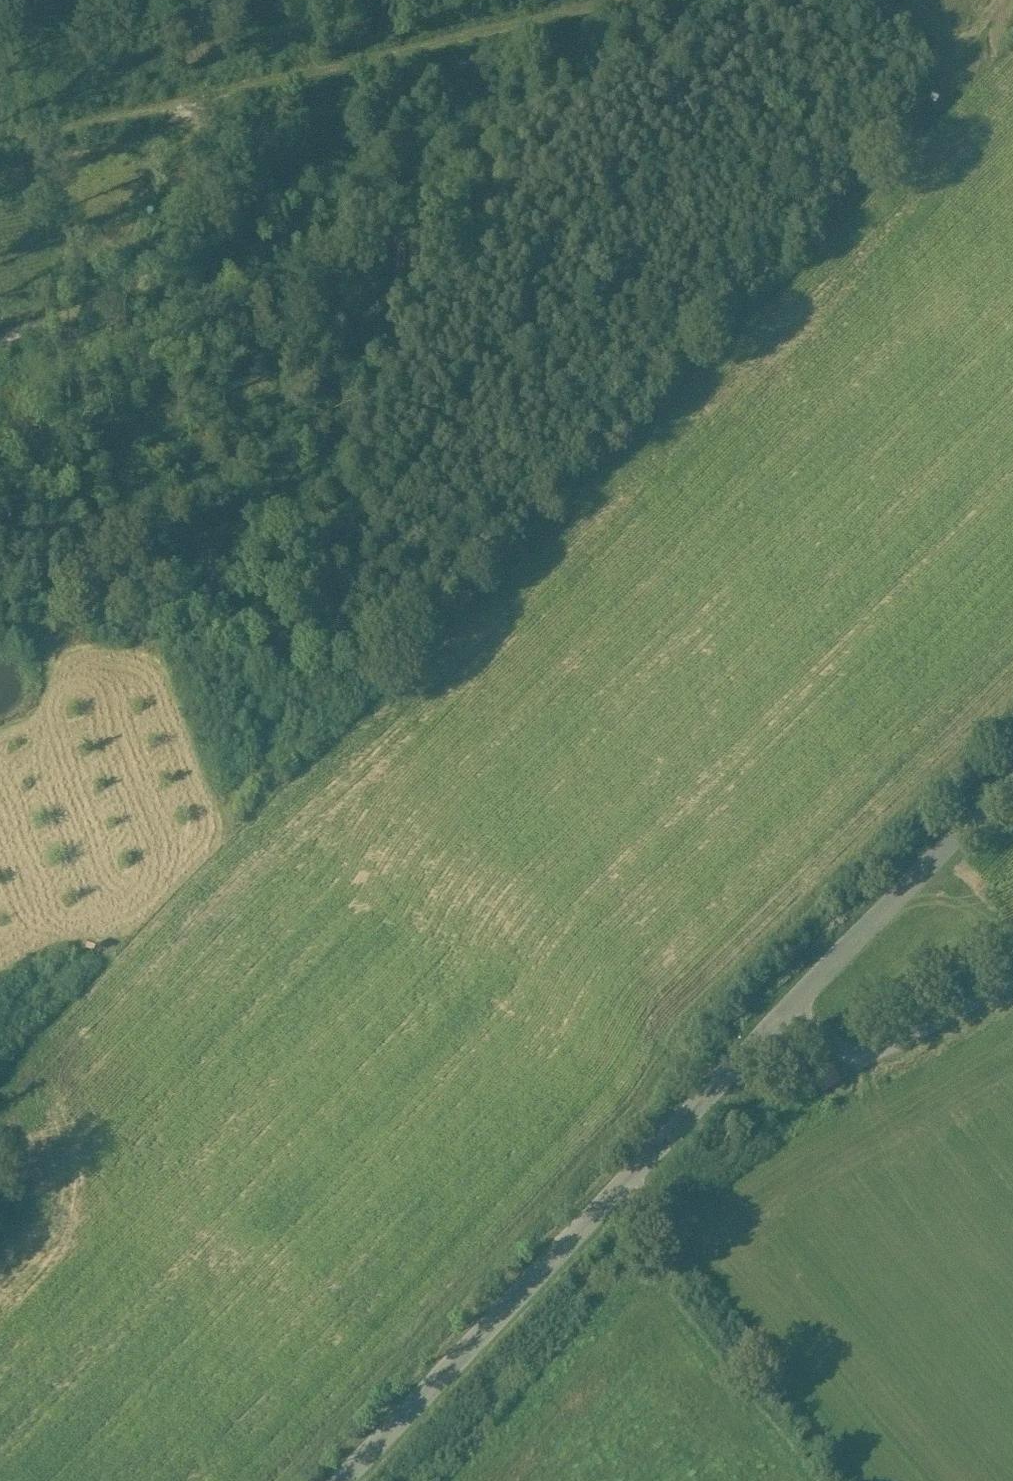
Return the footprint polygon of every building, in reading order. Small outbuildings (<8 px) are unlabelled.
[(840,1084),(835,1076),(818,1087),(823,1095),(840,1084)]
